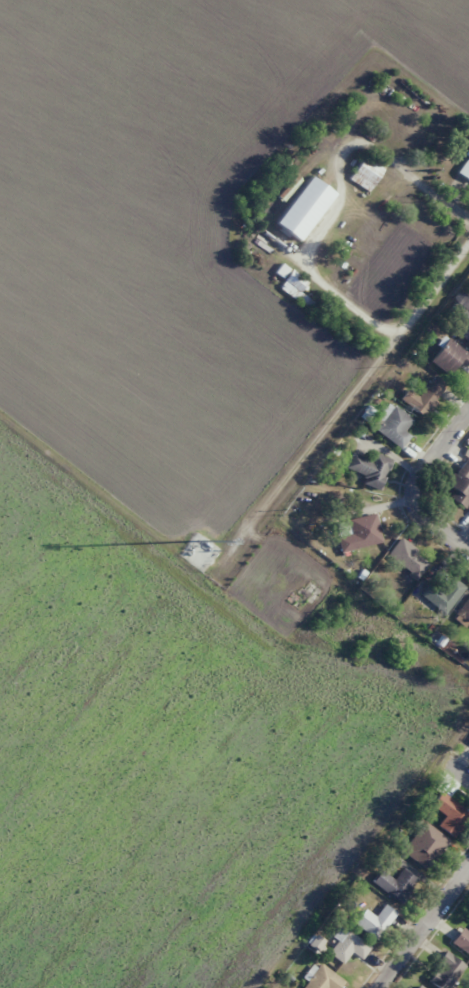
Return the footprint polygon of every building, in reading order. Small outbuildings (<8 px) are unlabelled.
[(385,168),(365,153),(347,178),(368,193),(385,168)] [(457,172),(468,181),(468,155),(457,172)] [(300,242),(334,194),(310,176),(275,224),(300,242)] [(468,342),(468,308),(452,324),(468,342)] [(468,360),(468,354),(448,338),(430,361),(449,375),(458,364),(463,368),(468,360)] [(425,417),(446,385),(432,375),(419,394),(407,386),(399,399),(425,417)] [(412,420),(391,403),(372,426),(399,449),(409,437),(403,431),(412,420)] [(391,459),(373,452),(370,461),(352,453),(346,468),(365,475),(362,484),(378,490),(391,459)] [(465,458),(447,484),(454,490),(449,498),(464,509),(468,502),(468,461),(465,458)] [(352,535),(338,538),(341,552),(382,543),(375,513),(349,519),(352,535)] [(430,563),(403,538),(387,554),(413,580),(430,563)] [(443,614),(465,589),(443,569),(421,594),(443,614)] [(452,618),(465,628),(468,623),(468,597),(452,618)] [(468,818),(468,817),(442,790),(429,803),(443,817),(437,823),(451,837),(468,818)] [(448,839),(423,823),(403,853),(428,869),(448,839)] [(393,881),(382,871),(373,881),(400,904),(419,882),(403,868),(393,881)] [(375,917),(364,908),(354,922),(376,940),(397,914),(385,904),(375,917)] [(451,942),(468,957),(468,921),(451,942)] [(369,949),(349,929),(328,951),(341,964),(353,952),(360,959),(369,949)] [(438,987),(450,987),(465,964),(444,951),(425,980),(438,987)] [(344,983),(323,964),(300,987),(340,987),(344,983)]
